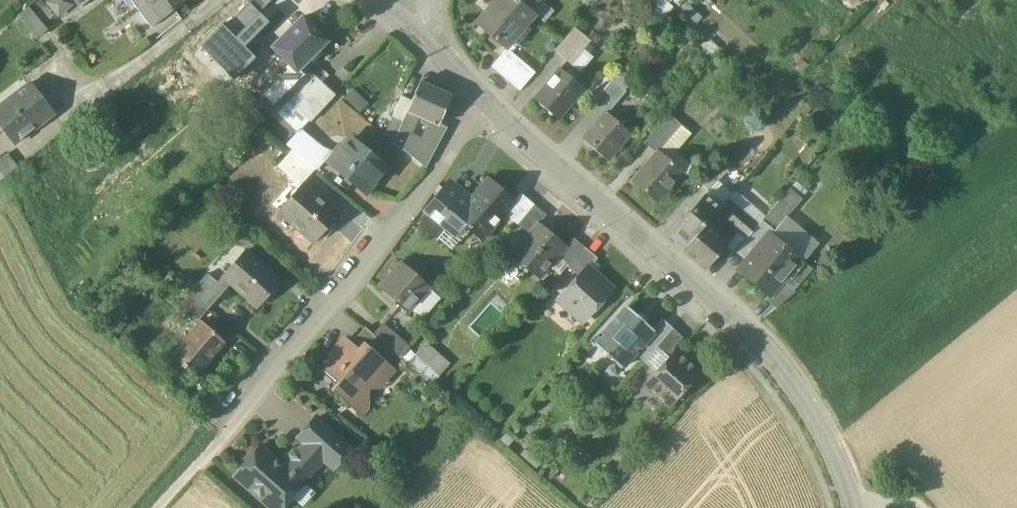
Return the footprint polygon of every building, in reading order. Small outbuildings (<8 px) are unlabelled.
[(50,3),(60,16),(73,5),(68,0),(53,0),(50,3)] [(154,27),(187,1),(186,0),(135,0),(134,0),(154,27)] [(261,13),(274,0),(248,0),(251,3),(261,13)] [(476,24),(506,50),(507,49),(535,16),(528,10),(516,0),(496,0),(476,24)] [(528,10),(536,0),(516,0),(528,10)] [(664,1),(654,13),(662,20),(672,8),(664,1)] [(226,28),(245,47),(270,22),(261,13),(251,3),(226,28)] [(34,6),(22,16),(39,39),(52,29),(34,6)] [(328,39),(305,15),(275,44),(291,61),(298,69),(304,63),(309,68),(324,53),(319,47),(328,39)] [(223,25),(200,46),(234,81),(256,59),(245,47),(226,28),(223,25)] [(575,28),(555,51),(571,65),(591,42),(575,28)] [(506,50),(492,67),(502,75),(517,57),(507,49),(506,50)] [(517,57),(502,75),(511,83),(526,65),(517,57)] [(309,68),(304,63),(298,69),(291,61),(286,65),(291,70),(288,73),(301,87),(313,75),(314,74),(309,68)] [(526,65),(511,83),(520,91),(536,73),(526,65)] [(585,90),(563,71),(550,86),(547,84),(534,99),(558,120),(585,90)] [(288,73),(261,98),(276,113),(288,100),(301,87),(288,73)] [(333,94),(313,75),(301,87),(288,100),(309,120),(333,94)] [(0,96),(0,107),(29,85),(23,78),(0,96)] [(613,81),(598,99),(611,110),(627,92),(613,81)] [(452,97),(421,83),(408,111),(417,115),(430,121),(439,125),(439,124),(452,97)] [(0,107),(0,121),(17,143),(53,115),(29,84),(29,85),(0,107)] [(402,97),(393,117),(403,121),(412,101),(402,97)] [(417,115),(408,111),(403,121),(398,134),(409,139),(411,136),(418,121),(417,115)] [(607,112),(584,141),(609,161),(631,133),(607,112)] [(668,115),(644,143),(656,153),(681,125),(668,115)] [(439,125),(430,121),(423,134),(440,142),(447,128),(439,124),(439,125)] [(656,153),(632,182),(657,203),(682,172),(687,176),(694,168),(676,153),(692,134),(681,125),(656,153)] [(330,157),(299,132),(286,145),(292,150),(311,166),(318,171),(330,157)] [(422,142),(411,136),(409,139),(398,134),(394,143),(426,168),(436,149),(423,141),(422,142)] [(387,168),(351,139),(330,164),(366,193),(387,168)] [(292,150),(279,166),(298,182),(311,166),(292,150)] [(20,165),(11,152),(0,160),(0,180),(20,165)] [(720,162),(700,183),(710,192),(729,170),(720,162)] [(514,202),(488,180),(463,208),(456,217),(466,226),(483,240),(505,215),(515,203),(514,202)] [(331,202),(314,188),(312,190),(304,183),(278,213),(314,245),(341,214),(330,204),(331,202)] [(446,186),(425,212),(426,213),(446,230),(456,238),(466,226),(456,217),(463,208),(456,201),(459,197),(446,186)] [(521,194),(514,202),(515,203),(505,215),(518,225),(535,206),(521,194)] [(705,196),(690,214),(689,213),(673,230),(689,244),(705,225),(716,213),(720,208),(705,196)] [(758,225),(727,199),(720,208),(716,213),(727,222),(739,233),(747,239),(758,225)] [(780,200),(763,220),(776,230),(793,210),(780,200)] [(535,206),(518,225),(529,235),(538,224),(538,225),(546,215),(535,206)] [(446,230),(426,213),(417,223),(437,241),(446,230)] [(727,222),(716,213),(705,225),(716,235),(727,222)] [(565,245),(547,230),(546,231),(538,225),(538,224),(529,235),(511,255),(503,264),(520,278),(527,269),(530,267),(541,276),(558,256),(566,246),(565,245)] [(705,225),(689,244),(683,251),(706,271),(728,246),(728,245),(716,235),(705,225)] [(728,245),(728,246),(735,252),(747,239),(739,233),(728,245)] [(805,263),(769,234),(739,271),(769,296),(770,297),(783,281),(788,275),(793,279),(805,263)] [(572,236),(565,245),(566,246),(558,256),(569,265),(585,248),(572,236)] [(569,265),(568,267),(580,277),(587,269),(588,269),(598,259),(585,248),(569,265)] [(249,249),(226,274),(233,281),(260,305),(282,279),(249,249)] [(430,288),(401,263),(380,287),(408,312),(430,288)] [(580,277),(562,298),(570,305),(568,308),(583,321),(611,290),(599,279),(597,281),(587,272),(589,270),(588,269),(587,269),(580,277)] [(226,274),(220,281),(210,272),(201,282),(219,298),(233,281),(226,274)] [(796,292),(783,281),(770,297),(769,296),(766,301),(776,309),(796,292)] [(219,298),(201,282),(190,295),(207,311),(219,298)] [(207,311),(190,295),(181,304),(199,320),(207,311)] [(653,330),(628,308),(594,345),(606,355),(606,356),(609,359),(610,359),(621,369),(635,354),(655,332),(653,330)] [(655,332),(635,354),(644,362),(657,347),(673,329),(662,319),(653,330),(655,332)] [(202,322),(173,355),(184,365),(183,366),(185,368),(186,367),(197,376),(226,343),(202,322)] [(401,342),(383,326),(374,335),(390,350),(392,351),(401,342)] [(374,335),(365,328),(350,345),(355,349),(357,348),(369,358),(375,352),(382,359),(390,350),(374,335)] [(673,329),(657,347),(667,356),(683,338),(673,329)] [(433,386),(450,365),(426,344),(408,365),(433,386)] [(657,347),(644,362),(657,374),(670,359),(667,356),(657,347)] [(369,358),(357,348),(355,349),(350,355),(342,355),(335,349),(329,356),(332,359),(323,370),(338,383),(331,390),(350,406),(353,402),(367,401),(366,388),(379,387),(379,368),(385,361),(382,359),(375,352),(369,358)] [(699,371),(677,352),(670,359),(657,374),(647,386),(669,406),(699,371)] [(350,449),(316,419),(299,438),(305,444),(324,460),(333,467),(350,449)] [(299,451),(293,451),(290,455),(290,461),(285,466),(261,446),(235,476),(271,507),(282,507),(324,460),(305,444),(299,451)]
